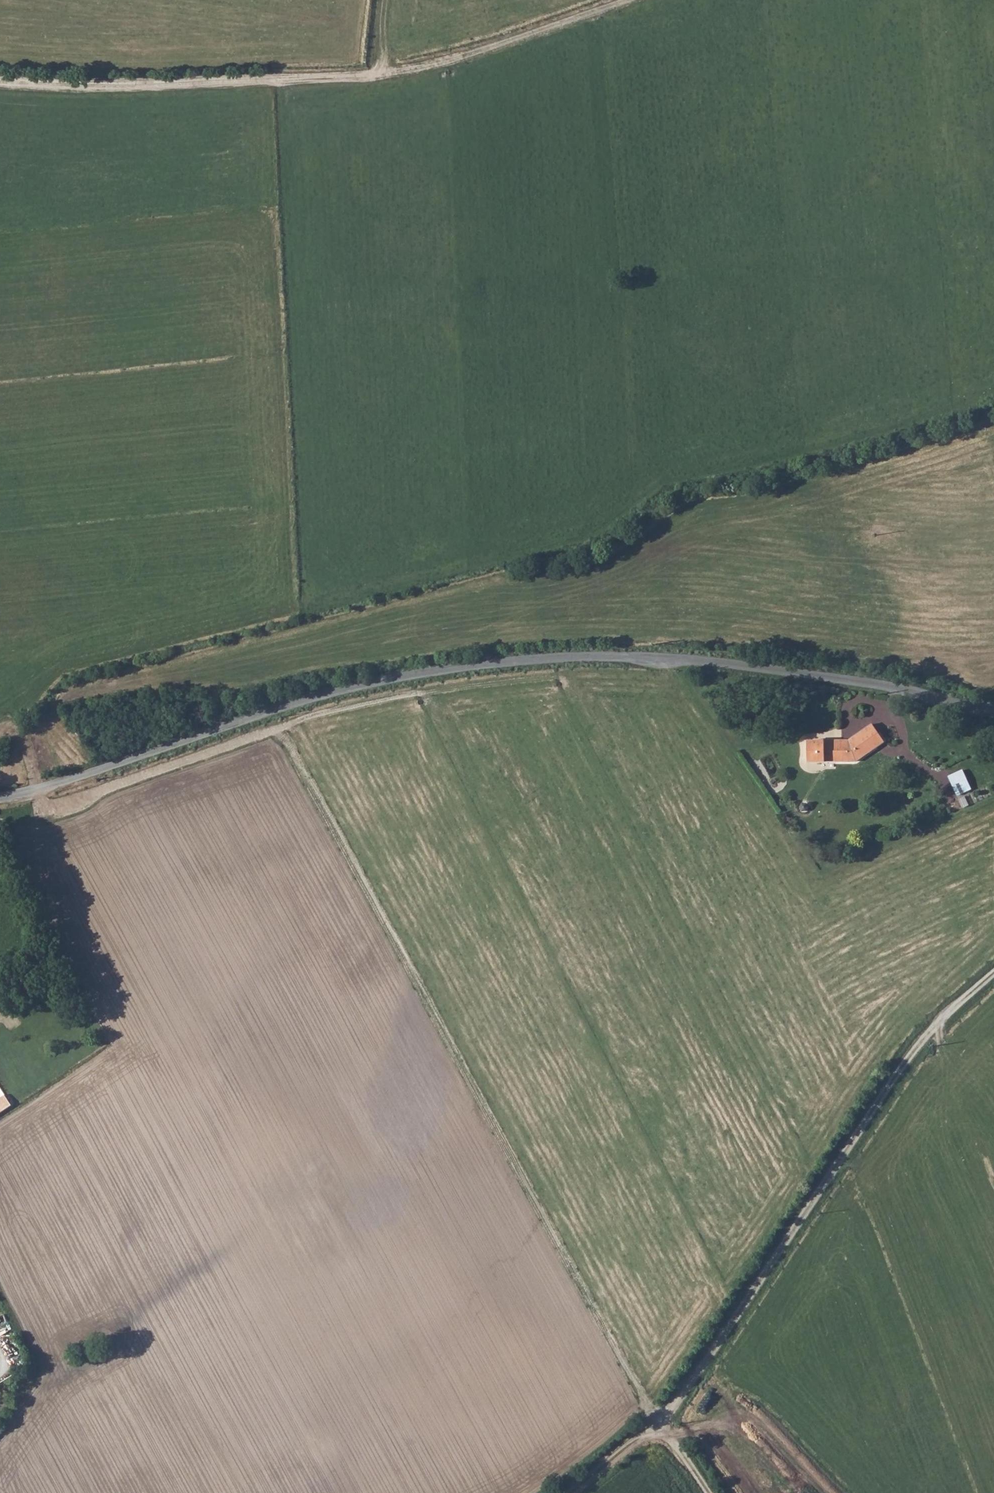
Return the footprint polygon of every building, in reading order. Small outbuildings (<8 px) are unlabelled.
[(864,741),(872,735),(866,726),(840,741),(801,742),(801,762),(849,762),(870,748),(864,741)] [(878,742),(872,735),(864,741),(870,748),(878,742)] [(950,774),(956,792),(971,787),(964,769),(950,774)] [(13,1105),(7,1096),(0,1100),(0,1113),(13,1105)]
